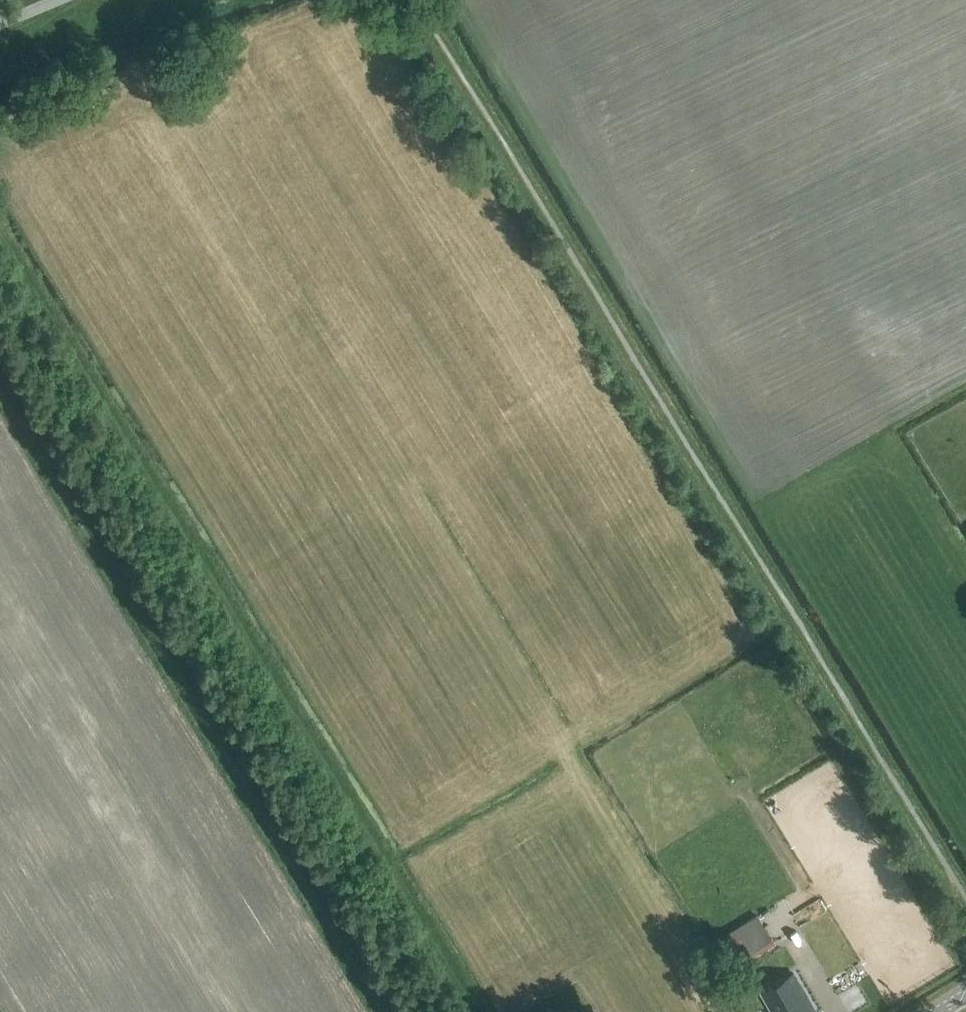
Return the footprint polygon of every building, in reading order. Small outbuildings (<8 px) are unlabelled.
[(758,915),(727,933),(745,963),(776,944),(758,915)] [(761,994),(771,1011),(816,1011),(794,975),(771,988),(768,984),(764,987),(767,991),(761,994)]
